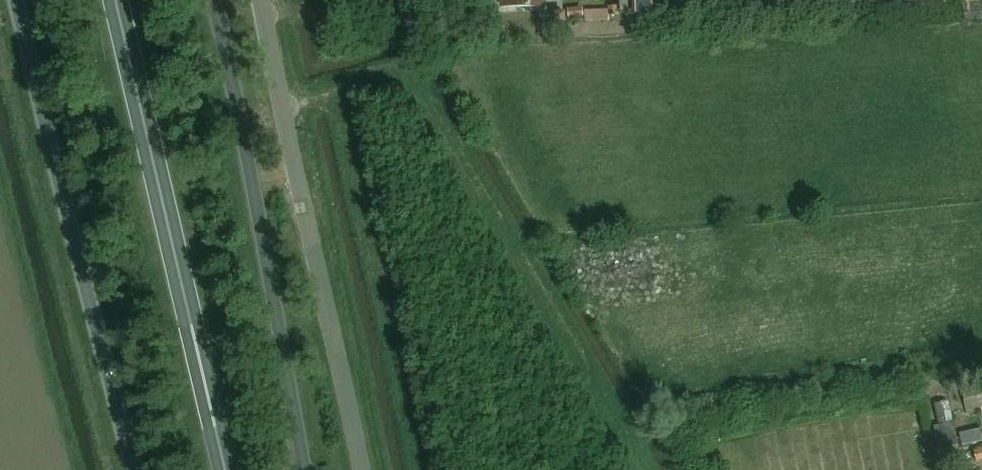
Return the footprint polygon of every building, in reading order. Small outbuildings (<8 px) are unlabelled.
[(544,8),(544,0),(501,0),(501,8),(544,8)] [(623,12),(635,11),(635,12),(839,4),(839,0),(623,0),(623,12)] [(971,413),(981,408),(975,393),(964,398),(971,413)] [(933,424),(941,448),(958,443),(944,401),(936,404),(942,422),(933,424)] [(963,443),(981,439),(979,429),(961,433),(963,443)]
